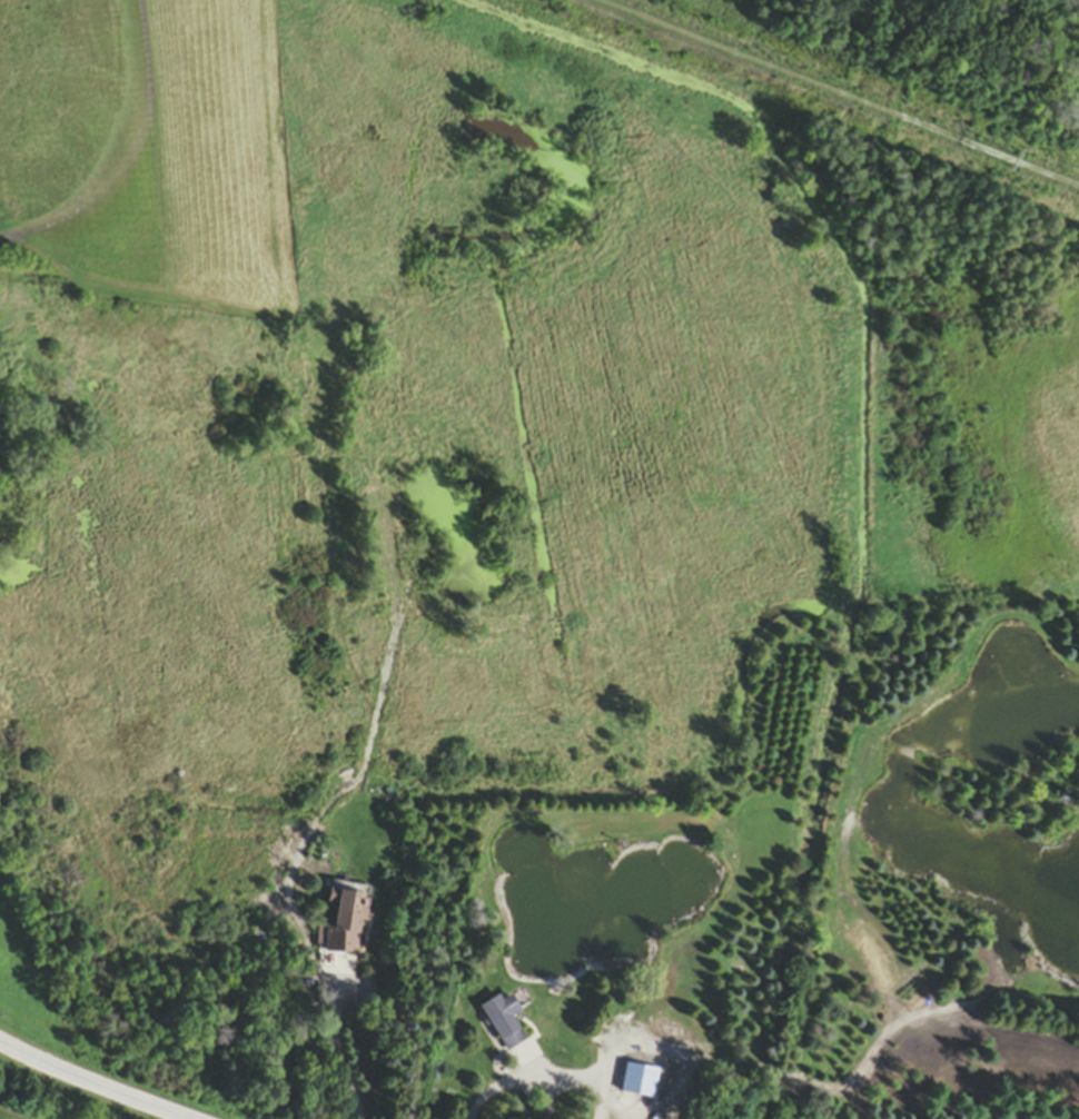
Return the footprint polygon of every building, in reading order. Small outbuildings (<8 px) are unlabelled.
[(321,928),(320,954),(359,957),(363,895),(331,893),(330,904),(336,905),(335,929),(321,928)] [(506,1053),(526,1042),(512,1018),(521,1013),(510,994),(482,1009),(506,1053)] [(658,1071),(626,1067),(622,1096),(653,1100),(658,1071)]
